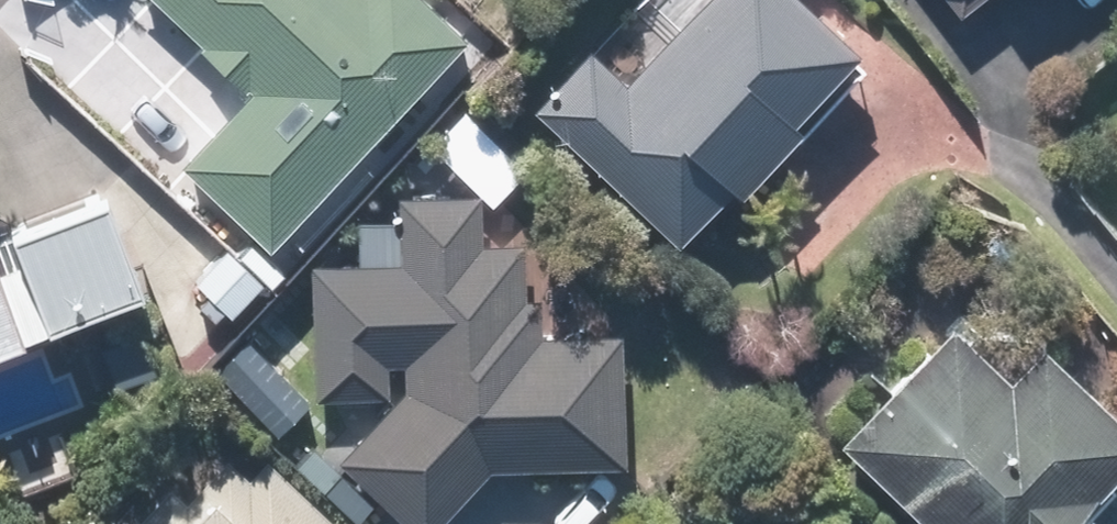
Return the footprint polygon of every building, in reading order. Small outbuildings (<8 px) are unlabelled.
[(170,173),(254,257),(460,54),(406,0),(150,0),(247,97),(170,173)] [(777,0),(693,0),(611,90),(575,58),(518,122),(665,253),(723,189),(734,199),(853,68),(777,0)] [(950,17),(973,0),(937,0),(950,17)] [(101,198),(11,232),(47,329),(137,295),(101,198)] [(393,200),(391,264),(303,264),(302,305),(323,305),(323,341),(311,341),(311,400),(383,400),(326,463),(392,523),(434,523),(482,470),(607,473),(610,344),(529,342),(530,303),(514,303),(515,250),(466,249),(467,201),(393,200)] [(904,523),(1055,523),(1116,460),(1116,443),(1023,353),(993,384),(940,333),(827,450),(904,523)] [(258,462),(238,483),(221,466),(177,510),(165,497),(138,523),(320,523),(258,462)]
